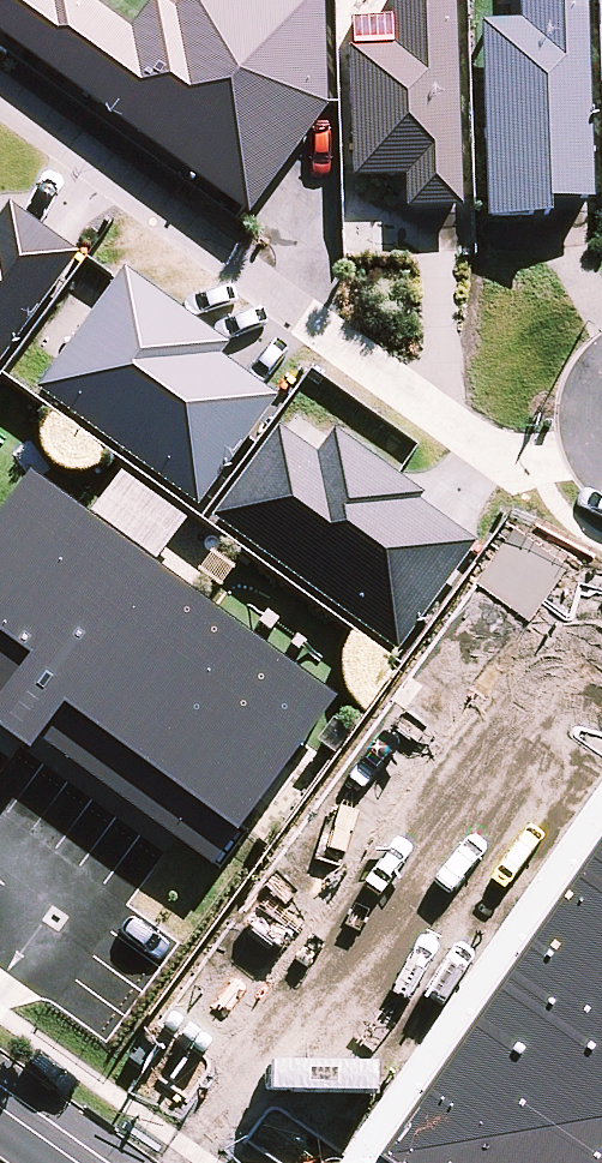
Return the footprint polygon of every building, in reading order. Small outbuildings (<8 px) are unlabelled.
[(244,218),(324,109),(320,0),(181,0),(171,13),(153,0),(152,0),(127,34),(81,0),(0,0),(0,41),(244,218)] [(453,0),(389,0),(391,50),(347,52),(352,182),(403,180),(404,213),(460,211),(453,0)] [(478,26),(484,222),(546,220),(546,206),(590,205),(583,0),(516,0),(516,25),(478,26)] [(74,259),(5,209),(0,215),(0,359),(74,259)] [(121,272),(32,392),(195,511),(275,401),(217,360),(226,349),(121,272)] [(274,430),(207,522),(394,656),(475,548),(417,506),(422,500),(330,434),(312,458),(274,430)] [(235,845),(336,708),(28,482),(0,520),(0,649),(28,669),(0,707),(0,745),(27,765),(38,751),(62,719),(235,845)] [(28,669),(0,649),(0,707),(28,669)] [(62,719),(38,751),(211,877),(235,845),(62,719)] [(601,850),(601,803),(352,1162),(385,1162),(601,850)] [(385,1162),(601,1162),(601,850),(385,1162)]
